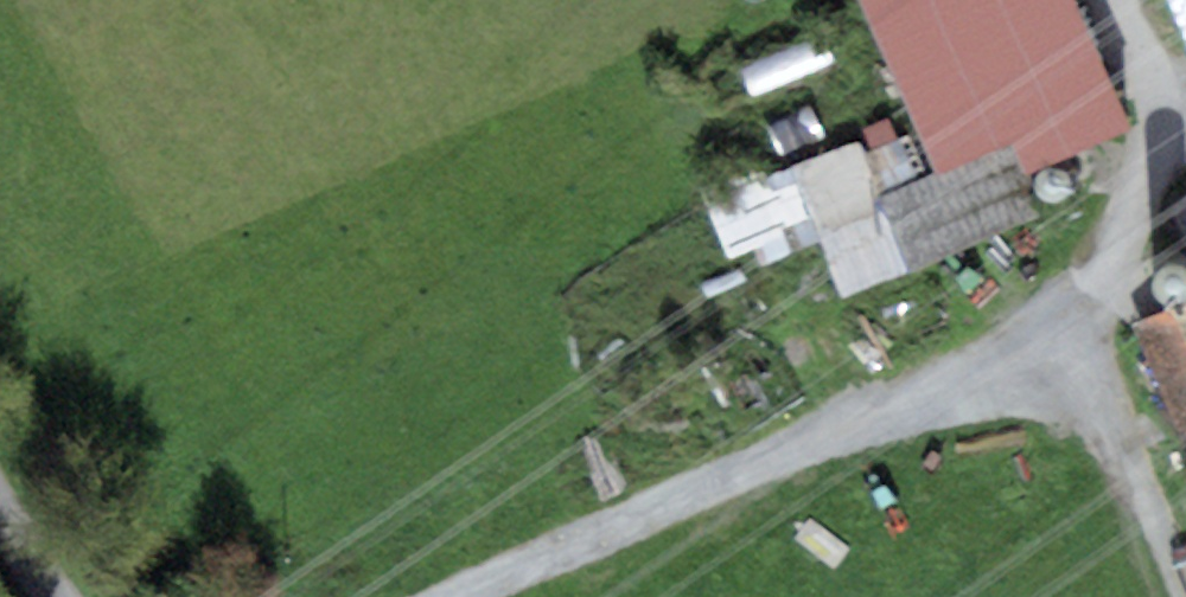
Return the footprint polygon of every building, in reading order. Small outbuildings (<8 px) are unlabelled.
[(944,171),(1019,138),(1035,175),(1140,129),(1082,0),(868,0),(944,171)] [(1134,345),(1185,454),(1185,320),(1134,345)]
